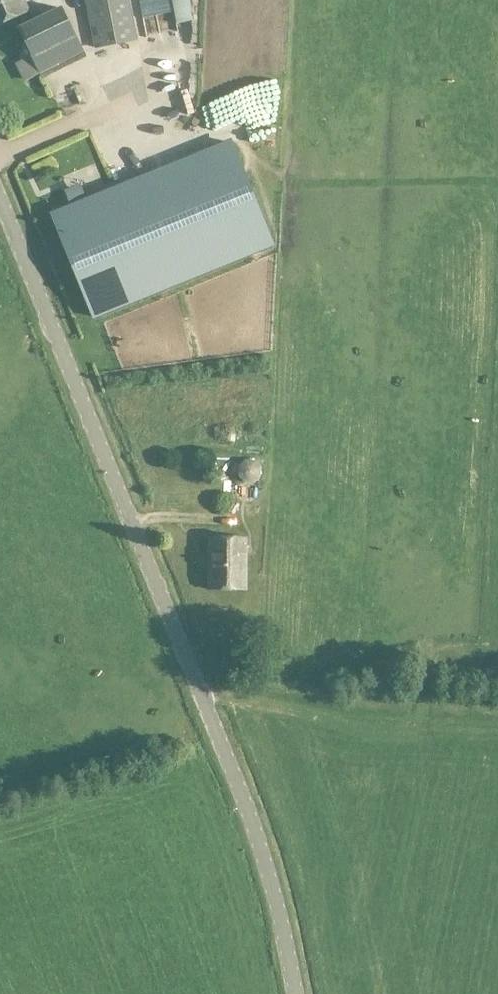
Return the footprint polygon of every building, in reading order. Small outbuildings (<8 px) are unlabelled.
[(30,10),(25,0),(0,0),(0,25),(30,10)] [(93,32),(96,47),(137,40),(130,0),(87,0),(93,32)] [(186,0),(173,0),(177,20),(189,17),(186,0)] [(19,30),(20,32),(32,55),(31,56),(41,75),(85,53),(76,34),(75,34),(63,8),(19,30)] [(52,215),(61,238),(134,208),(125,186),(52,215)] [(255,454),(238,454),(237,494),(254,494),(255,454)] [(246,538),(210,537),(209,589),(245,590),(246,538)]
